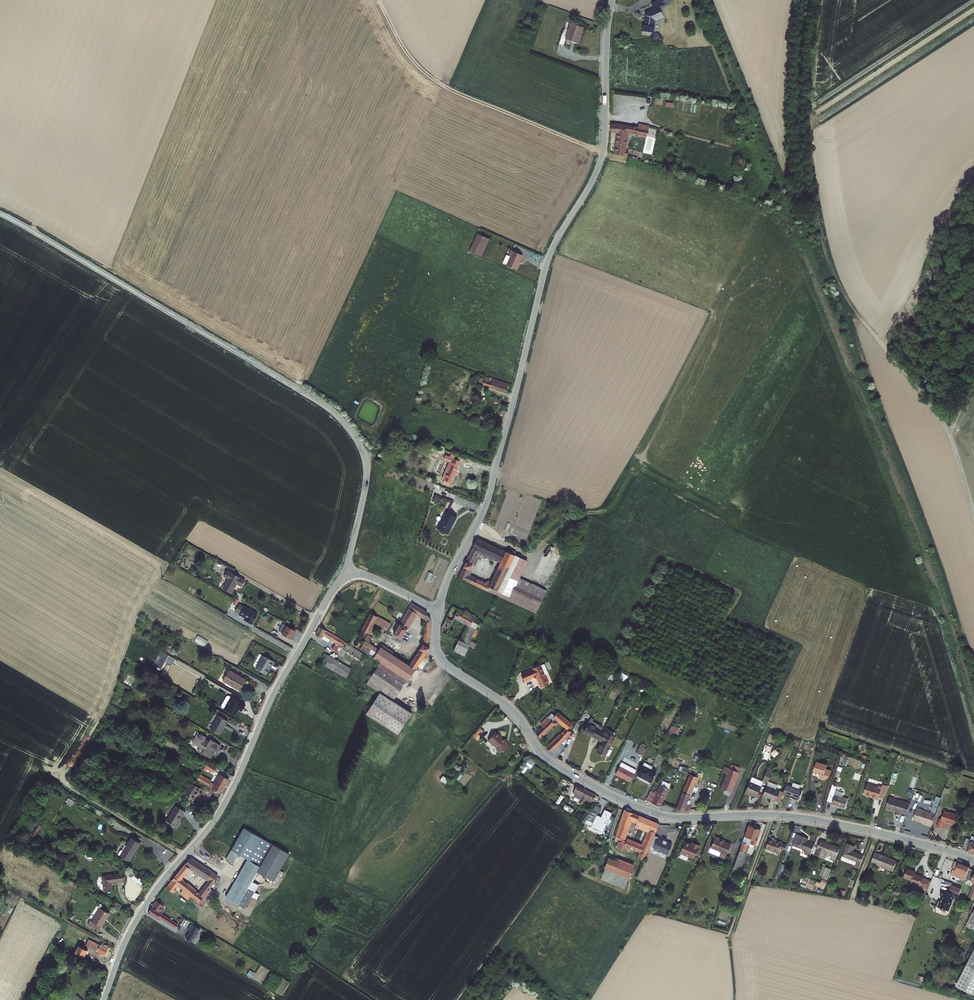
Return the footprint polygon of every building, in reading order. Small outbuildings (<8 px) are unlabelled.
[(647,4),(649,7),(647,16),(646,16),(645,23),(655,24),(657,11),(666,7),(662,0),(655,0),(647,4)] [(573,22),(567,38),(579,42),(585,26),(573,22)] [(626,152),(627,148),(626,147),(628,128),(647,132),(649,123),(639,120),(638,124),(612,119),(611,128),(617,128),(615,139),(616,140),(614,149),(626,152)] [(490,240),(479,235),(471,253),(482,258),(490,240)] [(524,256),(513,251),(510,257),(508,256),(504,263),(505,265),(518,271),(520,265),(524,256)] [(933,343),(927,339),(920,349),(926,353),(933,343)] [(486,374),(483,383),(513,394),(514,385),(486,374)] [(460,455),(457,454),(451,470),(453,471),(448,483),(454,485),(455,481),(457,480),(465,460),(459,458),(460,455)] [(464,513),(453,509),(446,526),(457,531),(464,513)] [(510,550),(508,554),(505,552),(505,553),(477,540),(460,576),(508,599),(510,595),(499,589),(514,557),(516,553),(510,550)] [(523,587),(526,585),(529,581),(520,576),(527,563),(514,557),(499,589),(510,595),(508,599),(515,602),(523,587)] [(254,582),(236,572),(232,579),(236,581),(231,590),(240,596),(246,586),(251,589),(254,582)] [(549,590),(529,581),(526,585),(523,587),(515,602),(538,611),(549,590)] [(248,606),(231,596),(228,602),(231,604),(231,605),(236,609),(235,610),(243,615),(248,606)] [(427,608),(414,601),(396,632),(404,637),(420,611),(428,616),(428,620),(426,620),(425,642),(412,663),(395,653),(398,649),(385,641),(380,649),(371,644),(375,636),(370,633),(362,646),(384,660),(410,677),(411,678),(432,645),(433,616),(432,613),(431,611),(429,609),(427,608)] [(465,611),(454,605),(443,627),(449,631),(456,616),(474,625),(466,641),(462,639),(457,649),(466,653),(468,649),(469,650),(482,623),(476,620),(479,614),(467,608),(465,611)] [(379,614),(372,610),(364,627),(371,630),(374,631),(377,626),(374,624),(379,614)] [(494,616),(489,614),(486,620),(490,623),(492,620),(494,621),(496,618),(493,617),(494,616)] [(392,618),(390,616),(386,624),(395,629),(401,618),(396,616),(395,618),(392,618)] [(297,627),(287,621),(284,627),(286,629),(285,631),(293,635),(297,627)] [(344,638),(322,626),(317,634),(329,641),(331,637),(338,641),(337,643),(341,645),(344,638)] [(348,640),(344,638),(341,645),(337,643),(335,649),(341,652),(348,640)] [(171,654),(162,649),(160,653),(164,656),(158,665),(163,668),(171,654)] [(266,653),(258,666),(269,672),(273,665),(275,666),(278,660),(266,653)] [(329,654),(324,662),(349,675),(353,667),(329,654)] [(397,698),(410,677),(384,660),(371,682),(384,690),(370,711),(402,732),(415,711),(397,698)] [(535,666),(522,671),(525,678),(532,676),(531,675),(535,673),(537,675),(538,674),(543,684),(549,682),(545,672),(546,672),(542,661),(534,664),(535,666)] [(232,670),(226,680),(243,689),(249,679),(232,670)] [(230,693),(224,705),(238,714),(243,705),(248,707),(250,704),(230,693)] [(543,725),(537,731),(540,737),(555,722),(557,724),(559,721),(566,727),(548,746),(552,751),(566,736),(571,730),(568,727),(572,722),(559,710),(555,714),(552,712),(541,723),(543,725)] [(230,720),(220,714),(213,728),(222,733),(230,720)] [(616,736),(590,723),(586,730),(603,740),(598,750),(606,754),(616,736)] [(671,725),(668,733),(675,736),(678,728),(671,725)] [(513,745),(511,739),(510,740),(509,735),(499,727),(491,736),(500,742),(501,748),(513,745)] [(208,735),(201,731),(198,736),(200,738),(197,743),(202,746),(200,750),(213,757),(216,752),(213,751),(214,749),(219,751),(223,744),(212,738),(211,741),(206,738),(208,735)] [(121,742),(119,746),(133,754),(135,751),(121,742)] [(645,751),(639,747),(636,753),(642,756),(645,751)] [(530,758),(525,765),(530,769),(535,762),(530,758)] [(211,759),(206,768),(208,770),(210,767),(217,772),(221,765),(211,759)] [(829,762),(818,759),(814,773),(827,777),(831,773),(833,768),(828,766),(829,762)] [(654,764),(645,760),(637,774),(650,781),(656,770),(651,768),(654,764)] [(629,766),(621,762),(615,773),(629,780),(633,773),(627,770),(629,766)] [(725,764),(723,769),(727,771),(721,785),(731,790),(740,769),(739,769),(740,765),(732,762),(730,766),(725,764)] [(165,766),(160,776),(166,780),(172,770),(165,766)] [(772,769),(768,768),(764,778),(768,780),(772,769)] [(701,774),(699,773),(699,774),(691,771),(676,808),(690,809),(690,807),(690,803),(687,802),(696,779),(699,780),(701,774)] [(203,773),(200,777),(224,791),(232,777),(223,772),(216,783),(210,780),(211,778),(203,773)] [(762,779),(751,775),(745,791),(758,796),(762,786),(760,785),(762,779)] [(194,780),(187,792),(196,797),(200,789),(202,791),(204,786),(194,780)] [(599,793),(580,782),(577,788),(583,791),(582,793),(585,795),(582,799),(587,803),(589,800),(587,799),(589,795),(594,799),(599,793)] [(776,785),(767,782),(762,796),(771,799),(770,800),(774,802),(775,801),(779,802),(782,794),(782,793),(775,789),(776,785)] [(879,785),(868,782),(865,792),(876,795),(876,796),(880,797),(880,795),(885,796),(889,784),(884,783),(883,784),(880,783),(879,785)] [(647,797),(661,804),(669,786),(661,783),(657,791),(652,788),(647,797)] [(804,790),(785,784),(782,793),(782,794),(801,800),(804,790)] [(837,789),(832,787),(828,800),(847,806),(850,797),(836,793),(837,789)] [(912,800),(892,794),(889,804),(898,807),(898,809),(908,812),(912,800)] [(65,802),(71,806),(74,802),(68,797),(65,802)] [(179,805),(169,820),(179,826),(182,821),(181,821),(185,814),(186,814),(188,810),(179,805)] [(933,810),(919,806),(916,816),(930,821),(929,823),(933,824),(938,809),(934,808),(933,810)] [(624,822),(618,838),(624,841),(626,836),(628,837),(635,820),(653,827),(645,843),(631,837),(630,840),(628,839),(627,842),(627,843),(642,849),(649,852),(664,821),(628,807),(622,822),(624,822)] [(595,825),(607,831),(616,813),(608,809),(605,816),(600,814),(595,825)] [(957,813),(945,809),(942,819),(940,819),(938,825),(945,828),(947,821),(950,822),(950,824),(955,826),(956,821),(957,821),(958,819),(957,819),(958,816),(957,813)] [(763,827),(751,823),(743,848),(748,850),(751,840),(758,842),(763,827)] [(36,837),(42,826),(39,825),(33,836),(36,837)] [(275,848),(246,829),(233,851),(240,855),(248,860),(259,868),(262,869),(275,848)] [(972,836),(968,834),(964,845),(969,847),(968,849),(973,851),(973,830),(972,836)] [(798,842),(797,844),(803,846),(814,850),(816,842),(809,840),(810,836),(797,831),(794,840),(798,842)] [(717,835),(713,846),(723,850),(721,855),(728,857),(733,843),(723,839),(723,837),(717,835)] [(772,835),(768,847),(781,852),(783,847),(785,842),(775,838),(776,836),(772,835)] [(123,846),(119,851),(133,859),(144,842),(134,836),(126,848),(123,846)] [(674,843),(662,837),(658,845),(657,847),(669,853),(674,843)] [(821,837),(816,851),(826,855),(828,850),(834,852),(833,853),(834,854),(833,857),(837,858),(842,845),(821,837)] [(682,853),(696,858),(702,845),(697,843),(695,846),(693,845),(692,845),(693,843),(687,841),(682,853)] [(856,849),(858,843),(849,841),(845,853),(859,859),(858,861),(857,864),(861,866),(866,853),(856,849)] [(723,850),(713,846),(711,851),(721,855),(723,850)] [(290,857),(275,848),(262,869),(259,876),(273,884),(290,857)] [(750,851),(748,850),(743,848),(737,866),(744,869),(750,851)] [(899,857),(876,848),(872,859),(895,868),(899,857)] [(613,853),(601,849),(596,860),(608,865),(613,853)] [(235,864),(240,855),(233,851),(228,859),(235,864)] [(637,863),(613,853),(608,865),(608,866),(632,875),(637,863)] [(859,859),(845,853),(844,856),(844,857),(857,862),(858,861),(859,859)] [(220,874),(194,857),(189,865),(209,878),(199,890),(180,875),(169,888),(176,893),(182,885),(185,888),(182,893),(189,899),(193,894),(201,900),(203,901),(211,891),(214,893),(216,890),(213,888),(218,882),(216,881),(220,874)] [(967,875),(971,865),(971,863),(956,857),(953,865),(954,866),(952,871),(966,876),(967,875)] [(256,874),(259,868),(248,860),(226,900),(238,905),(247,889),(256,874)] [(910,864),(907,873),(914,876),(913,879),(929,886),(932,878),(925,875),(926,873),(916,870),(917,867),(910,864)] [(823,866),(820,876),(828,879),(831,869),(823,866)] [(191,869),(187,867),(181,873),(185,877),(191,869)] [(104,875),(107,891),(115,889),(114,882),(127,879),(125,871),(104,875)] [(132,875),(131,880),(141,884),(143,880),(132,875)] [(802,877),(800,886),(806,887),(808,879),(802,877)] [(822,879),(821,882),(817,881),(815,886),(825,889),(828,880),(822,879)] [(963,887),(953,884),(950,891),(960,894),(963,887)] [(960,894),(950,891),(943,888),(942,893),(944,894),(942,900),(940,899),(938,905),(949,909),(951,904),(952,903),(955,896),(959,897),(960,894)] [(247,889),(238,905),(245,910),(254,894),(247,889)] [(217,891),(216,890),(214,893),(211,891),(203,901),(208,905),(217,891)] [(167,909),(164,907),(165,905),(159,901),(155,907),(162,911),(163,910),(165,911),(167,909)] [(180,927),(181,924),(162,911),(155,907),(150,914),(160,920),(162,917),(177,927),(178,926),(180,927)] [(95,919),(92,924),(103,930),(112,914),(103,908),(96,920),(95,919)] [(69,927),(58,921),(52,933),(63,939),(69,927)] [(191,932),(188,938),(194,941),(201,929),(196,926),(195,927),(191,925),(188,930),(191,932)] [(90,939),(88,938),(87,941),(109,953),(105,961),(110,964),(116,950),(98,940),(99,939),(92,935),(90,939)] [(71,943),(71,945),(76,948),(78,943),(72,940),(70,942),(71,943)] [(82,942),(77,950),(87,956),(91,948),(82,942)] [(962,983),(973,988),(973,958),(962,983)] [(282,979),(275,990),(282,994),(289,983),(282,979)]
